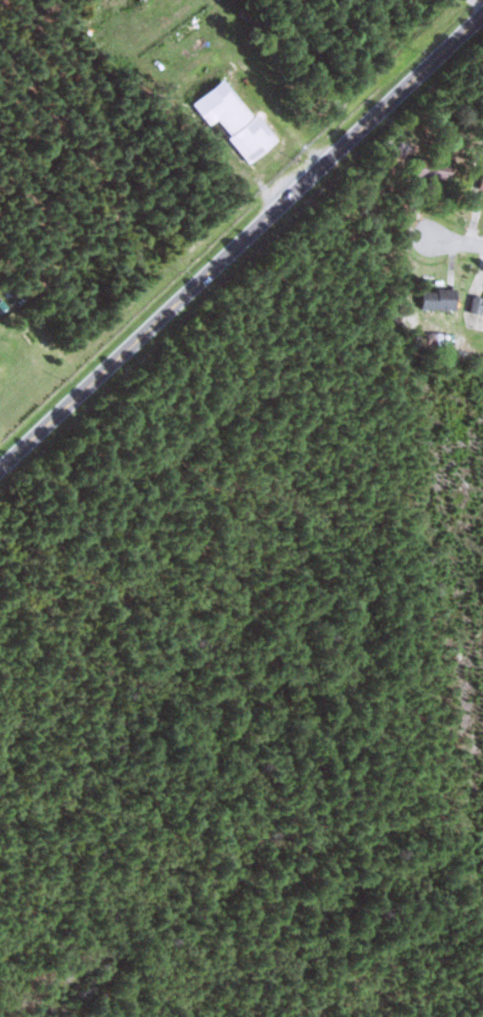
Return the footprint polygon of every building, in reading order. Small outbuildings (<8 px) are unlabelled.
[(194,103),(211,127),(219,121),(250,164),(277,144),(229,78),(194,103)] [(417,179),(453,180),(454,161),(417,161),(417,179)] [(458,309),(458,290),(424,290),(424,309),(458,309)] [(473,314),(482,314),(482,296),(474,295),(473,314)] [(0,355),(0,380),(13,367),(0,355)]
